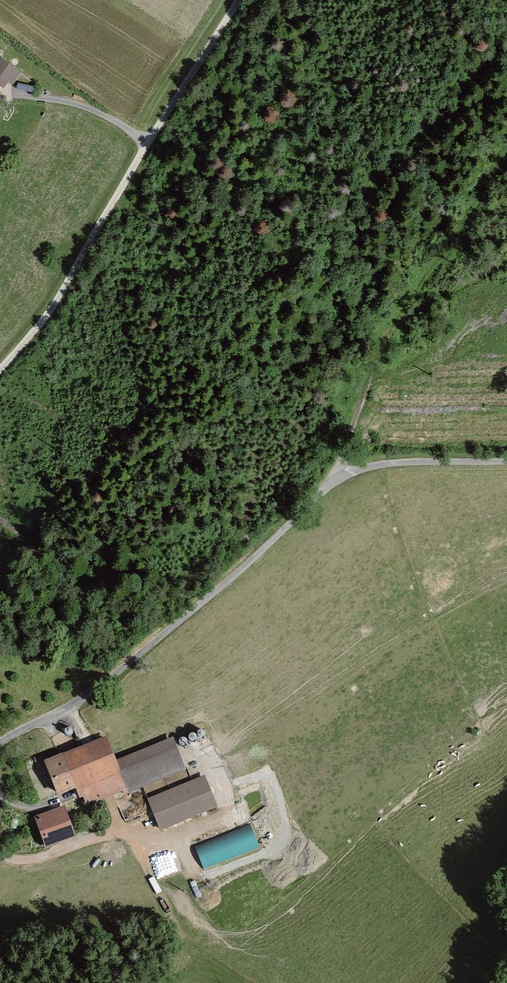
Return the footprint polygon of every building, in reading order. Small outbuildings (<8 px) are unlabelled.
[(3,87),(13,78),(31,90),(35,83),(1,55),(0,57),(0,85),(3,87)] [(61,798),(75,792),(81,808),(178,770),(166,742),(113,763),(104,741),(47,763),(61,798)] [(196,780),(139,803),(152,836),(209,812),(196,780)] [(59,809),(28,821),(40,851),(71,839),(59,809)] [(243,826),(190,849),(201,874),(254,851),(243,826)] [(181,872),(178,849),(152,853),(155,876),(181,872)]
